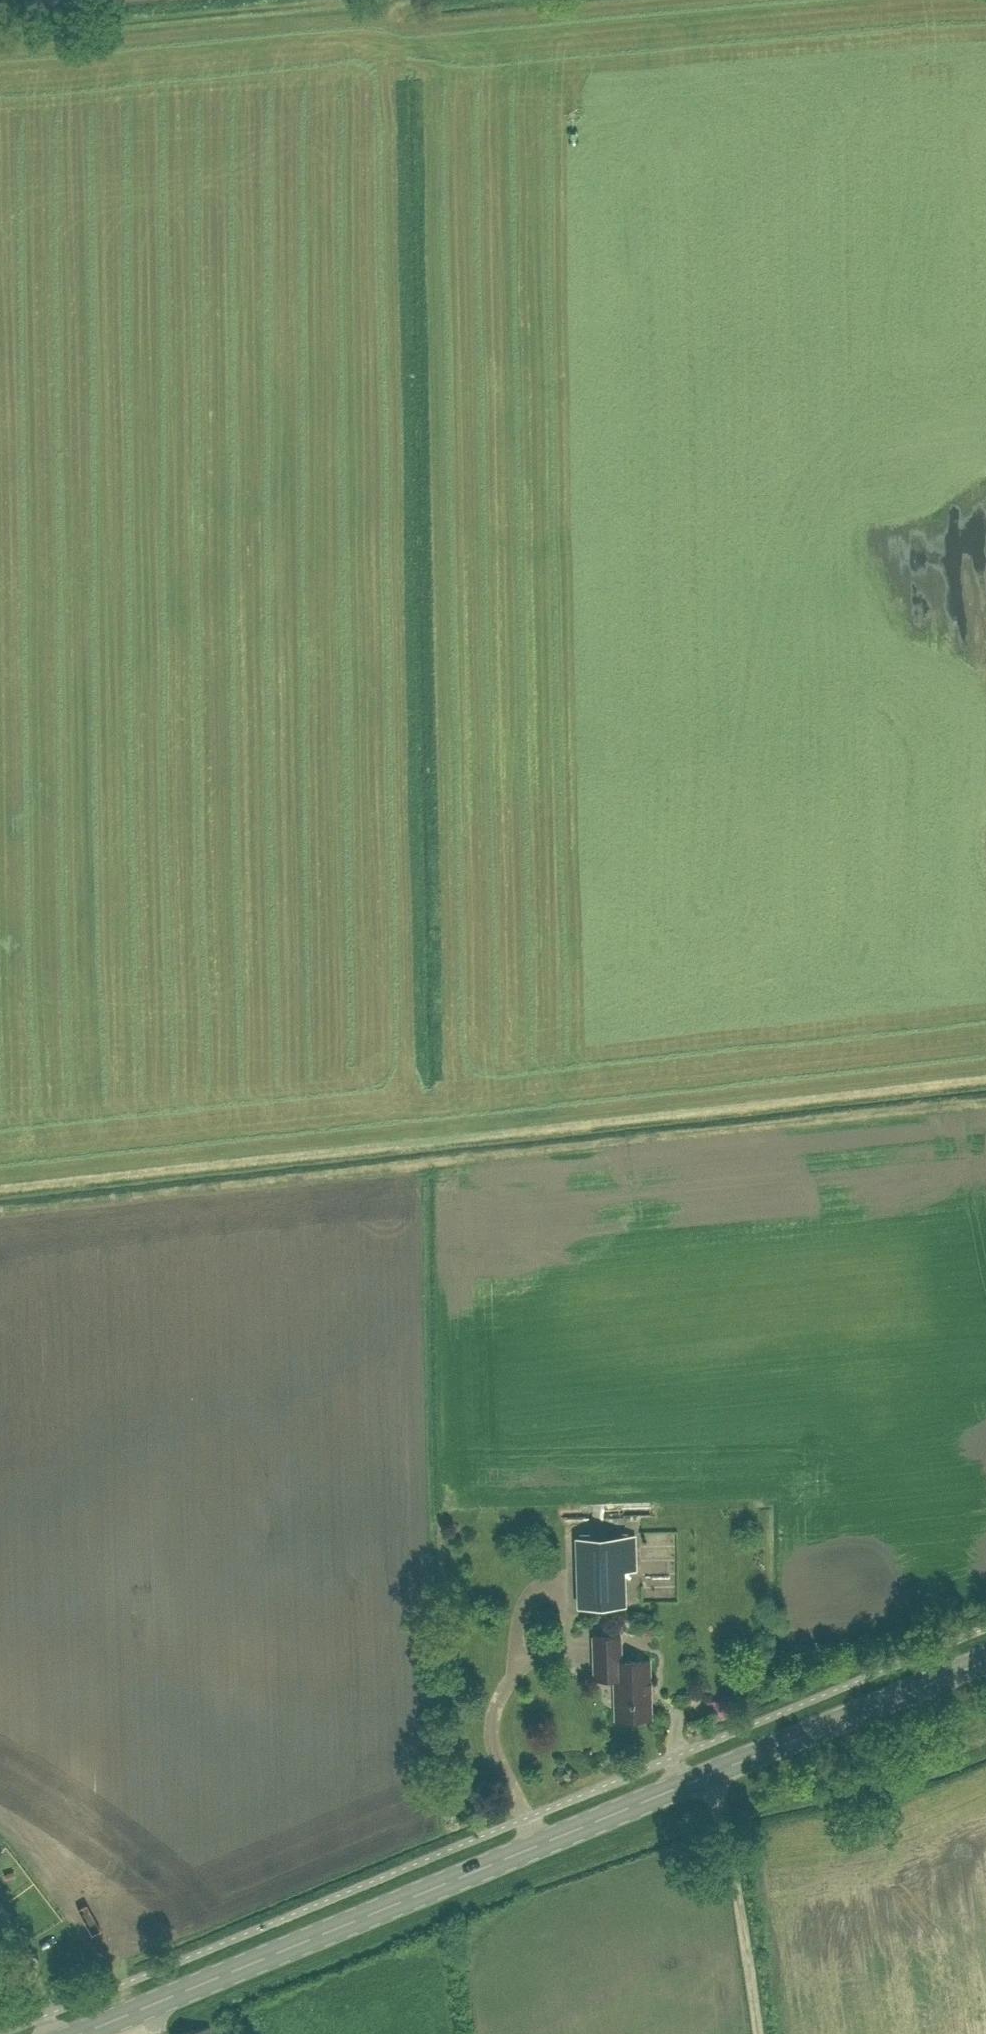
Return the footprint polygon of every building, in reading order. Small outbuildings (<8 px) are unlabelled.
[(633,1570),(632,1536),(577,1538),(579,1604),(622,1603),(621,1570),(633,1570)] [(620,1661),(619,1635),(592,1635),(594,1678),(613,1677),(615,1718),(651,1717),(649,1660),(620,1661)]
